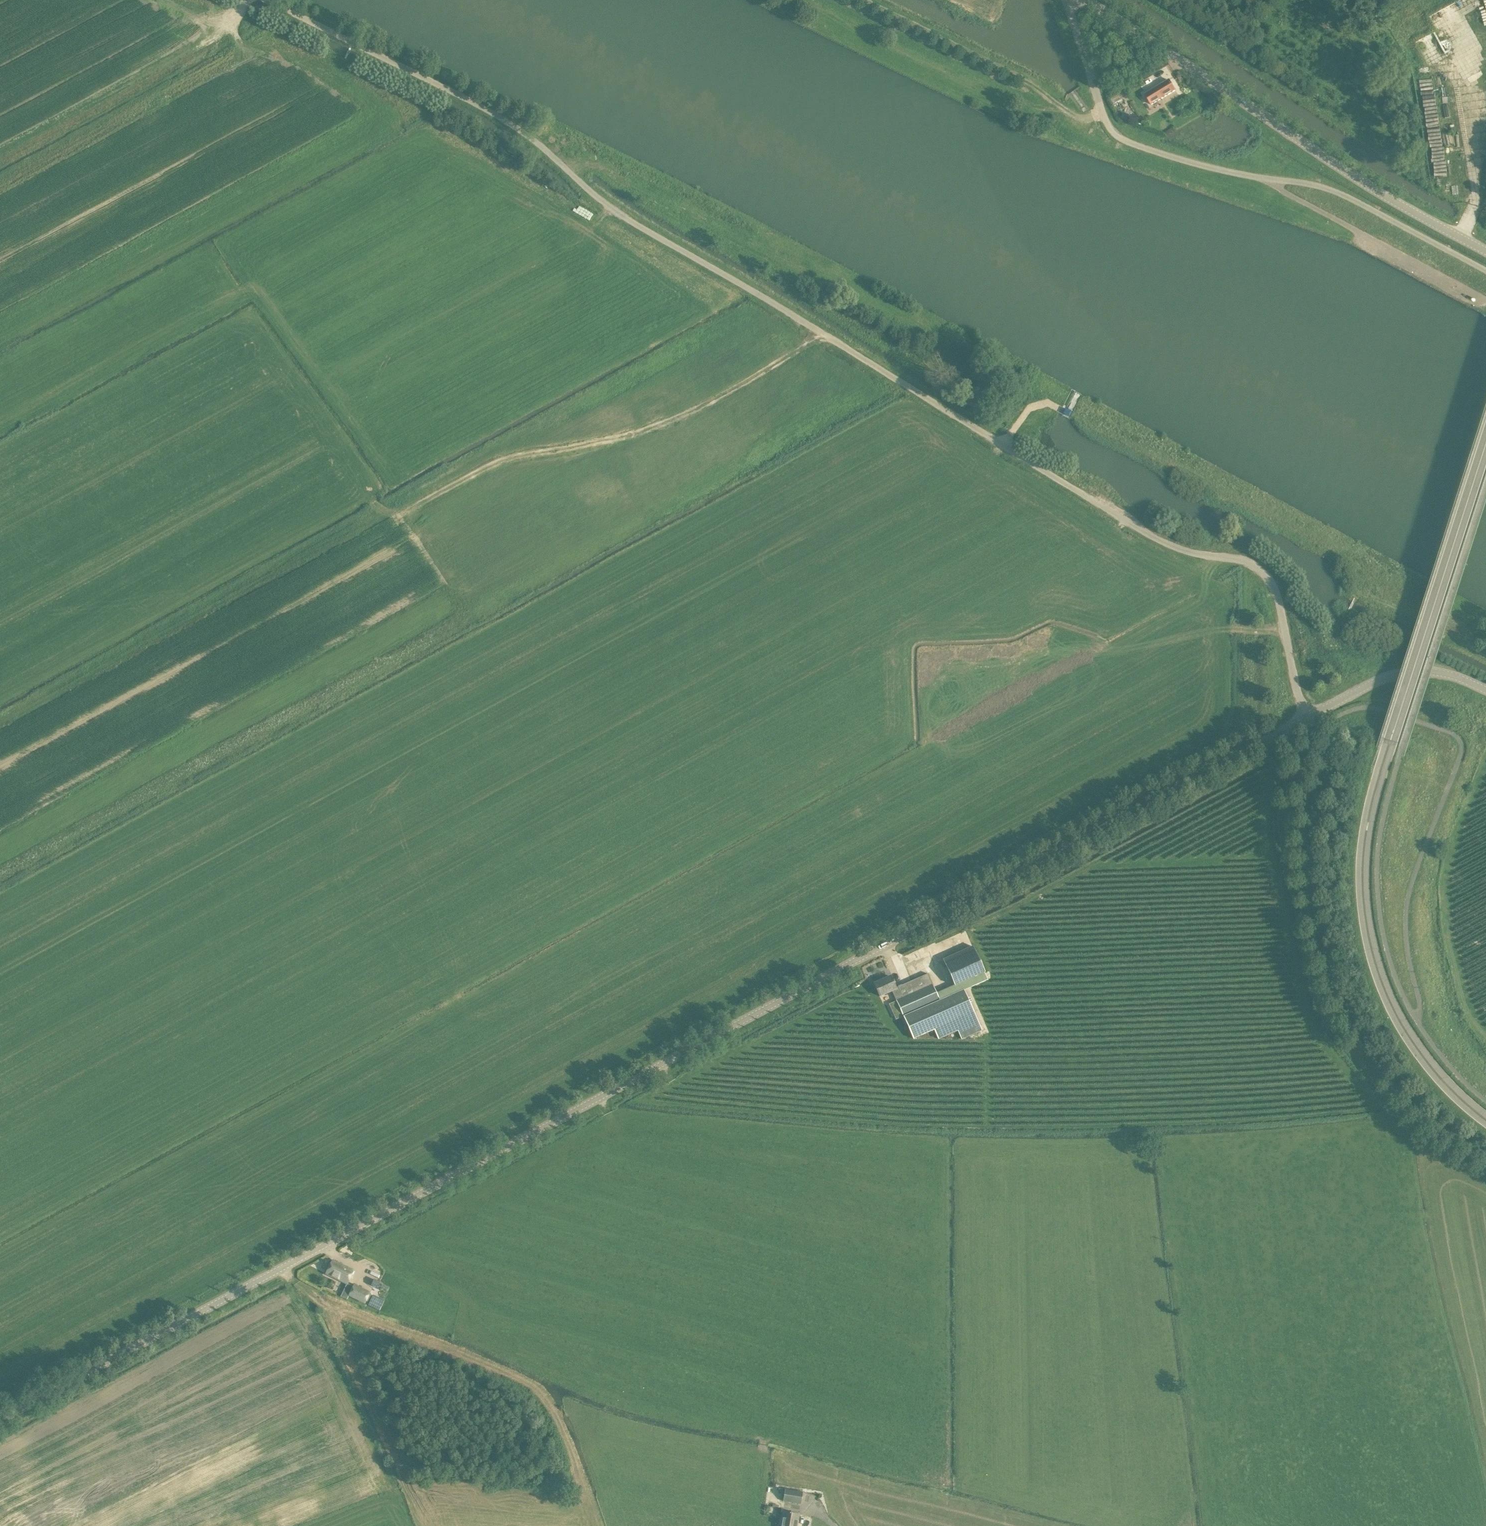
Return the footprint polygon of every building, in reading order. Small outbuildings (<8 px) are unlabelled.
[(1446,176),(1435,75),(1422,77),(1433,177),(1446,176)] [(1169,80),(1145,95),(1151,105),(1175,90),(1169,80)] [(1120,94),(1110,100),(1113,105),(1123,99),(1120,94)] [(1036,661),(1036,662),(1036,663),(1036,664),(1037,664),(1037,665),(1037,666),(1038,666),(1038,667),(1039,667),(1039,668),(1040,668),(1041,668),(1042,668),(1042,669),(1043,669),(1044,669),(1045,668),(1046,668),(1047,668),(1047,667),(1048,667),(1049,666),(1049,665),(1050,665),(1050,664),(1050,663),(1051,663),(1051,662),(1051,661),(1051,660),(1051,659),(1050,659),(1050,658),(1050,657),(1049,657),(1049,656),(1048,656),(1048,655),(1047,655),(1047,654),(1046,654),(1045,654),(1044,654),(1043,654),(1042,654),(1041,654),(1040,654),(1040,655),(1039,655),(1038,655),(1038,656),(1037,656),(1037,657),(1037,658),(1036,658),(1036,659),(1036,660),(1036,661)] [(969,979),(984,972),(973,946),(943,959),(955,985),(969,979)] [(890,976),(875,983),(880,996),(892,991),(896,1001),(889,1004),(896,1019),(903,1016),(913,1039),(934,1030),(938,1040),(957,1031),(961,1040),(982,1031),(974,1012),(964,990),(940,1001),(937,993),(928,974),(896,988),(890,976)] [(354,1270),(343,1265),(332,1259),(325,1273),(347,1284),(350,1277),(354,1270)] [(369,1292),(353,1284),(348,1295),(364,1303),(369,1292)] [(801,1504),(803,1492),(785,1489),(783,1501),(801,1504)] [(799,1514),(784,1512),(781,1525),(797,1525),(799,1514)]
